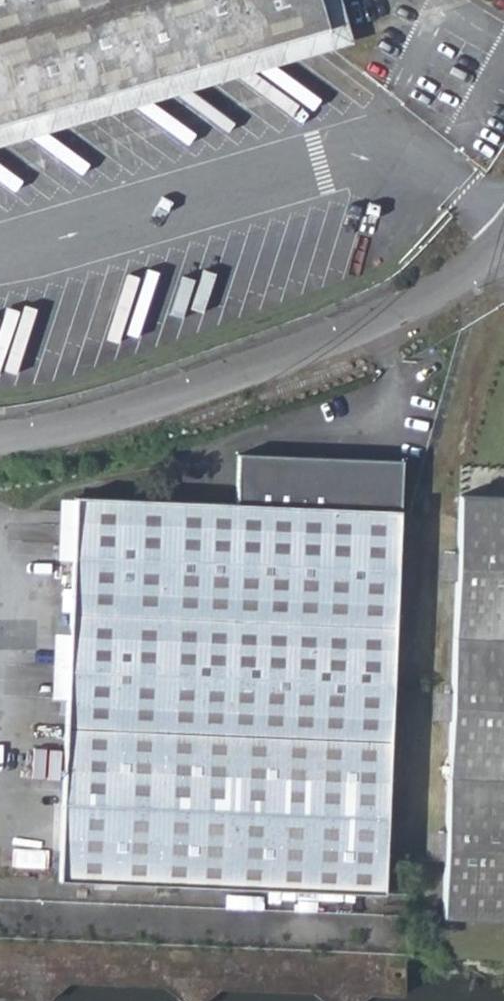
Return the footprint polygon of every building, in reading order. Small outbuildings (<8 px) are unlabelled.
[(333,28),(325,0),(0,0),(0,127),(333,28)] [(358,40),(346,0),(325,0),(333,28),(0,127),(0,149),(358,40)] [(229,506),(67,501),(57,884),(382,897),(396,462),(230,456),(229,506)] [(457,499),(443,919),(503,921),(503,501),(457,499)]
